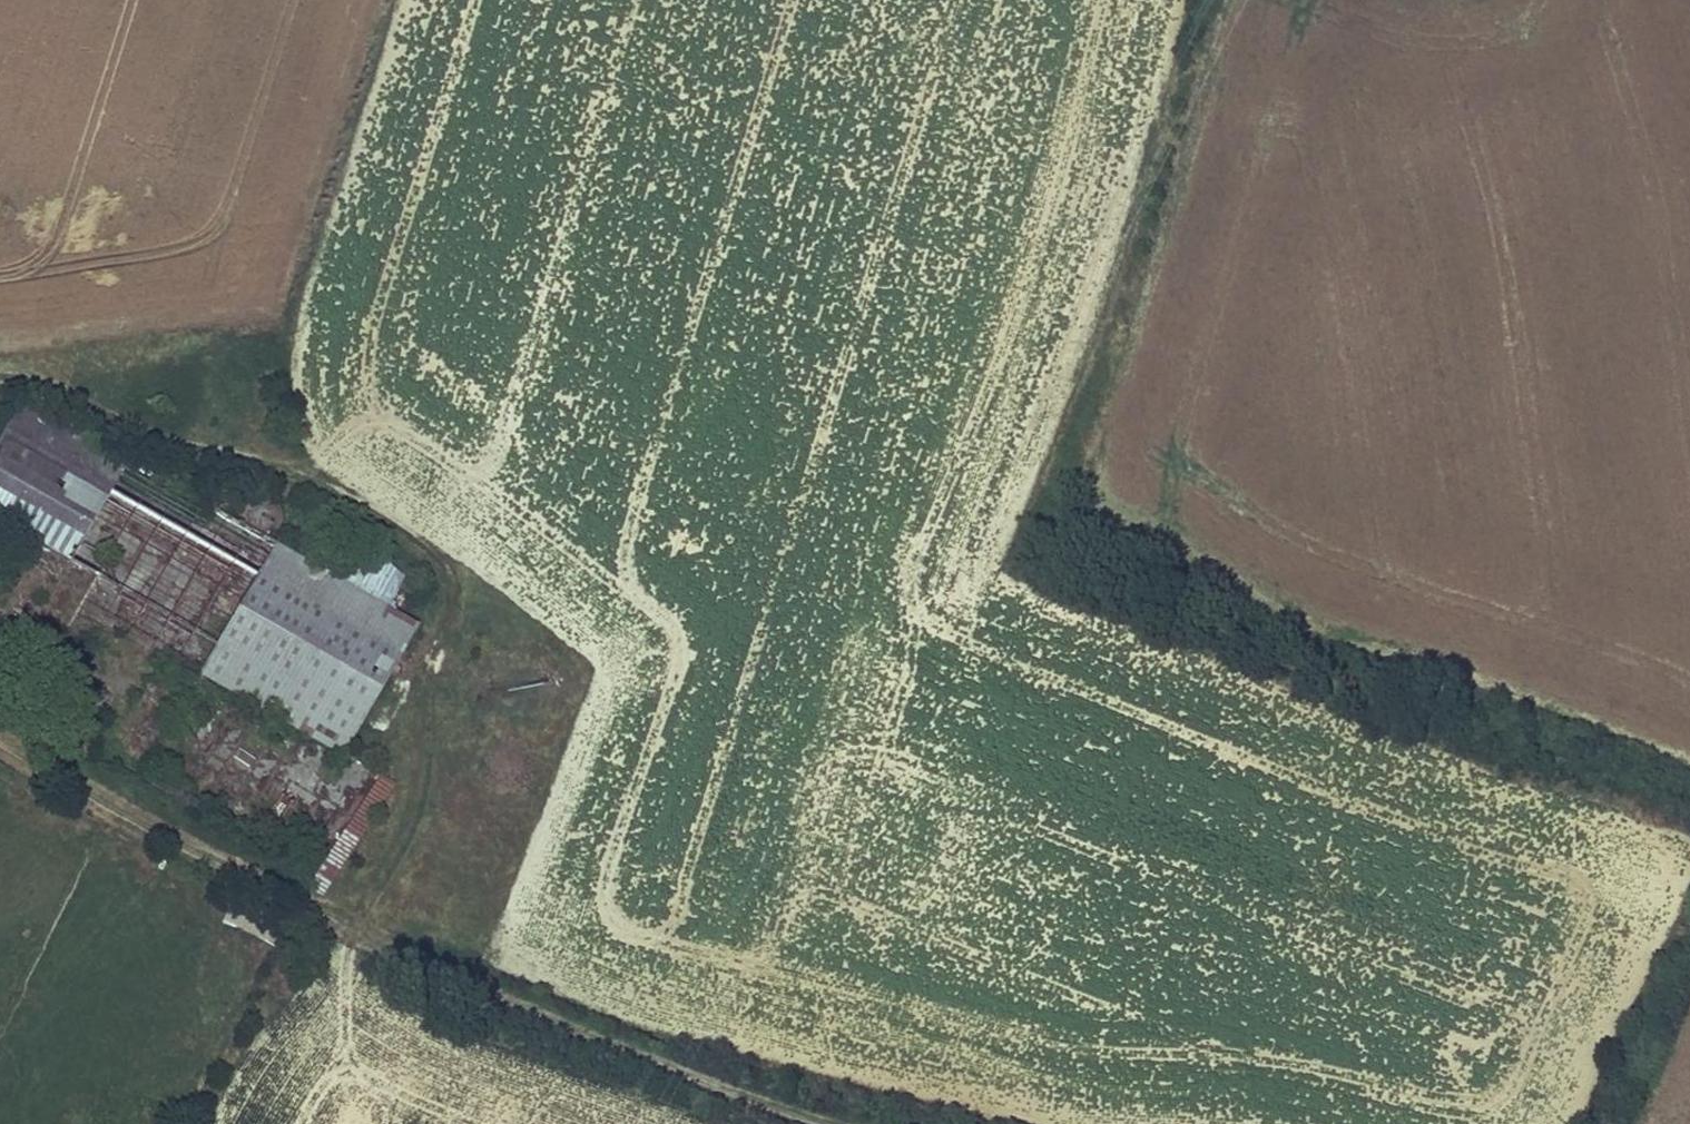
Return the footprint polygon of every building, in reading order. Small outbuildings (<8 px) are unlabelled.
[(19,403),(0,436),(0,617),(57,649),(75,618),(196,686),(203,673),(345,753),(425,611),(402,599),(412,582),(363,554),(358,563),(333,549),(319,573),(19,403)] [(277,524),(279,518),(278,512),(275,507),(271,503),(265,501),(259,501),(253,503),(249,507),(246,513),(246,519),(247,525),(251,529),(256,533),(262,534),(268,532),(273,529),(277,524)] [(326,552),(328,546),(327,540),(324,535),(320,531),(314,529),(308,529),(302,531),(298,535),(295,541),(295,547),(296,553),(300,557),(305,560),(311,561),(317,560),(322,557),(326,552)] [(307,887),(322,896),(394,786),(379,776),(307,887)]
